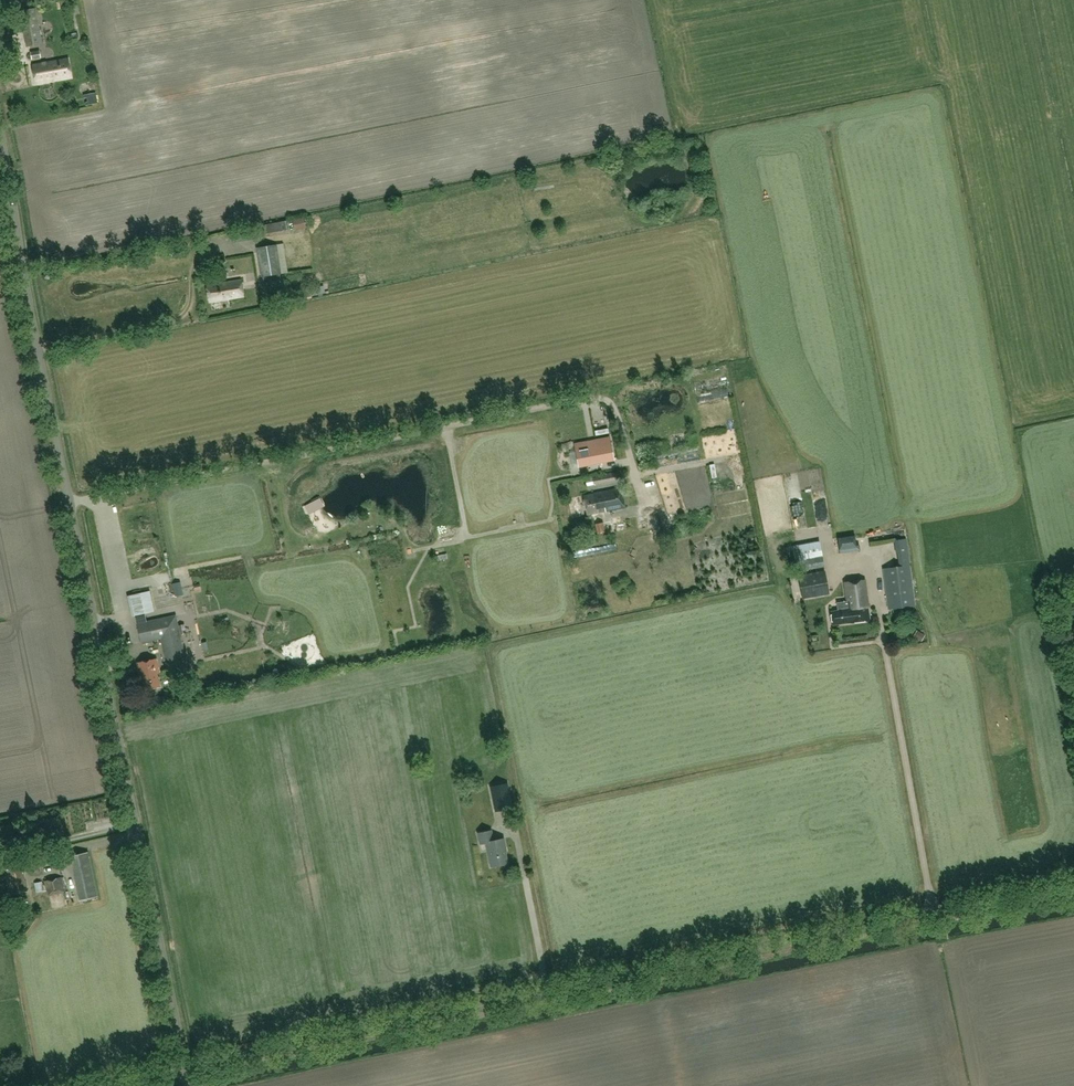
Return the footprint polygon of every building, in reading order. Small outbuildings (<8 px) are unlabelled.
[(42,43),(36,8),(23,11),(29,46),(42,43)] [(39,50),(31,52),(33,60),(41,58),(39,50)] [(68,58),(33,65),(36,83),(72,77),(68,58)] [(100,102),(98,91),(87,92),(89,103),(100,102)] [(295,226),(308,225),(307,217),(294,218),(295,226)] [(255,235),(289,229),(294,228),(293,223),(288,224),(287,220),(265,224),(266,225),(253,228),(255,235)] [(264,275),(280,273),(281,272),(279,259),(277,245),(277,244),(257,248),(262,276),(264,275)] [(291,268),(288,253),(280,255),(283,270),(291,268)] [(211,271),(203,273),(204,280),(212,278),(211,271)] [(207,285),(210,301),(243,296),(241,279),(207,285)] [(715,399),(714,390),(699,393),(701,402),(715,399)] [(716,399),(725,398),(724,391),(715,391),(716,399)] [(736,451),(733,435),(725,436),(726,443),(719,444),(718,437),(708,439),(711,456),(736,451)] [(578,465),(614,459),(610,437),(574,443),(578,465)] [(459,447),(464,456),(472,451),(468,443),(459,447)] [(739,460),(713,464),(715,476),(741,472),(739,460)] [(804,502),(803,472),(790,472),(791,502),(804,502)] [(615,473),(592,477),(594,484),(617,479),(615,473)] [(743,478),(717,480),(718,492),(744,489),(743,478)] [(588,515),(625,506),(621,487),(583,495),(588,515)] [(710,497),(687,499),(686,495),(679,495),(679,489),(672,489),(674,512),(711,509),(710,497)] [(809,524),(808,504),(798,505),(798,524),(809,524)] [(603,521),(595,523),(597,534),(605,532),(603,521)] [(856,536),(838,538),(840,553),(844,552),(845,550),(857,548),(858,550),(860,550),(859,544),(857,544),(856,536)] [(895,540),(896,554),(898,554),(900,566),(884,568),(888,608),(915,605),(910,565),(909,565),(906,539),(895,540)] [(799,545),(804,570),(825,566),(820,541),(799,545)] [(439,560),(450,558),(449,551),(438,553),(439,560)] [(420,562),(418,555),(410,557),(412,564),(420,562)] [(861,556),(843,557),(844,567),(862,566),(861,556)] [(825,570),(799,575),(803,598),(829,593),(825,570)] [(845,582),(848,605),(845,605),(845,601),(837,602),(838,610),(831,611),(832,625),(851,622),(870,620),(864,579),(845,582)] [(173,583),(175,595),(183,593),(181,581),(173,583)] [(131,590),(134,611),(155,609),(153,588),(131,590)] [(176,615),(138,623),(142,642),(162,638),(169,671),(187,667),(176,615)] [(156,658),(136,662),(141,683),(143,682),(145,690),(160,687),(157,673),(160,672),(156,658)] [(490,786),(495,812),(513,808),(508,782),(490,786)] [(486,842),(491,866),(508,863),(505,847),(506,847),(505,838),(494,840),(492,829),(478,832),(480,843),(486,842)] [(80,899),(97,895),(88,852),(71,856),(80,899)] [(5,866),(10,894),(26,891),(23,874),(21,863),(5,866)] [(64,892),(60,877),(46,881),(50,895),(64,892)] [(45,891),(42,881),(34,882),(37,893),(45,891)] [(59,911),(69,909),(67,897),(57,899),(59,911)]
